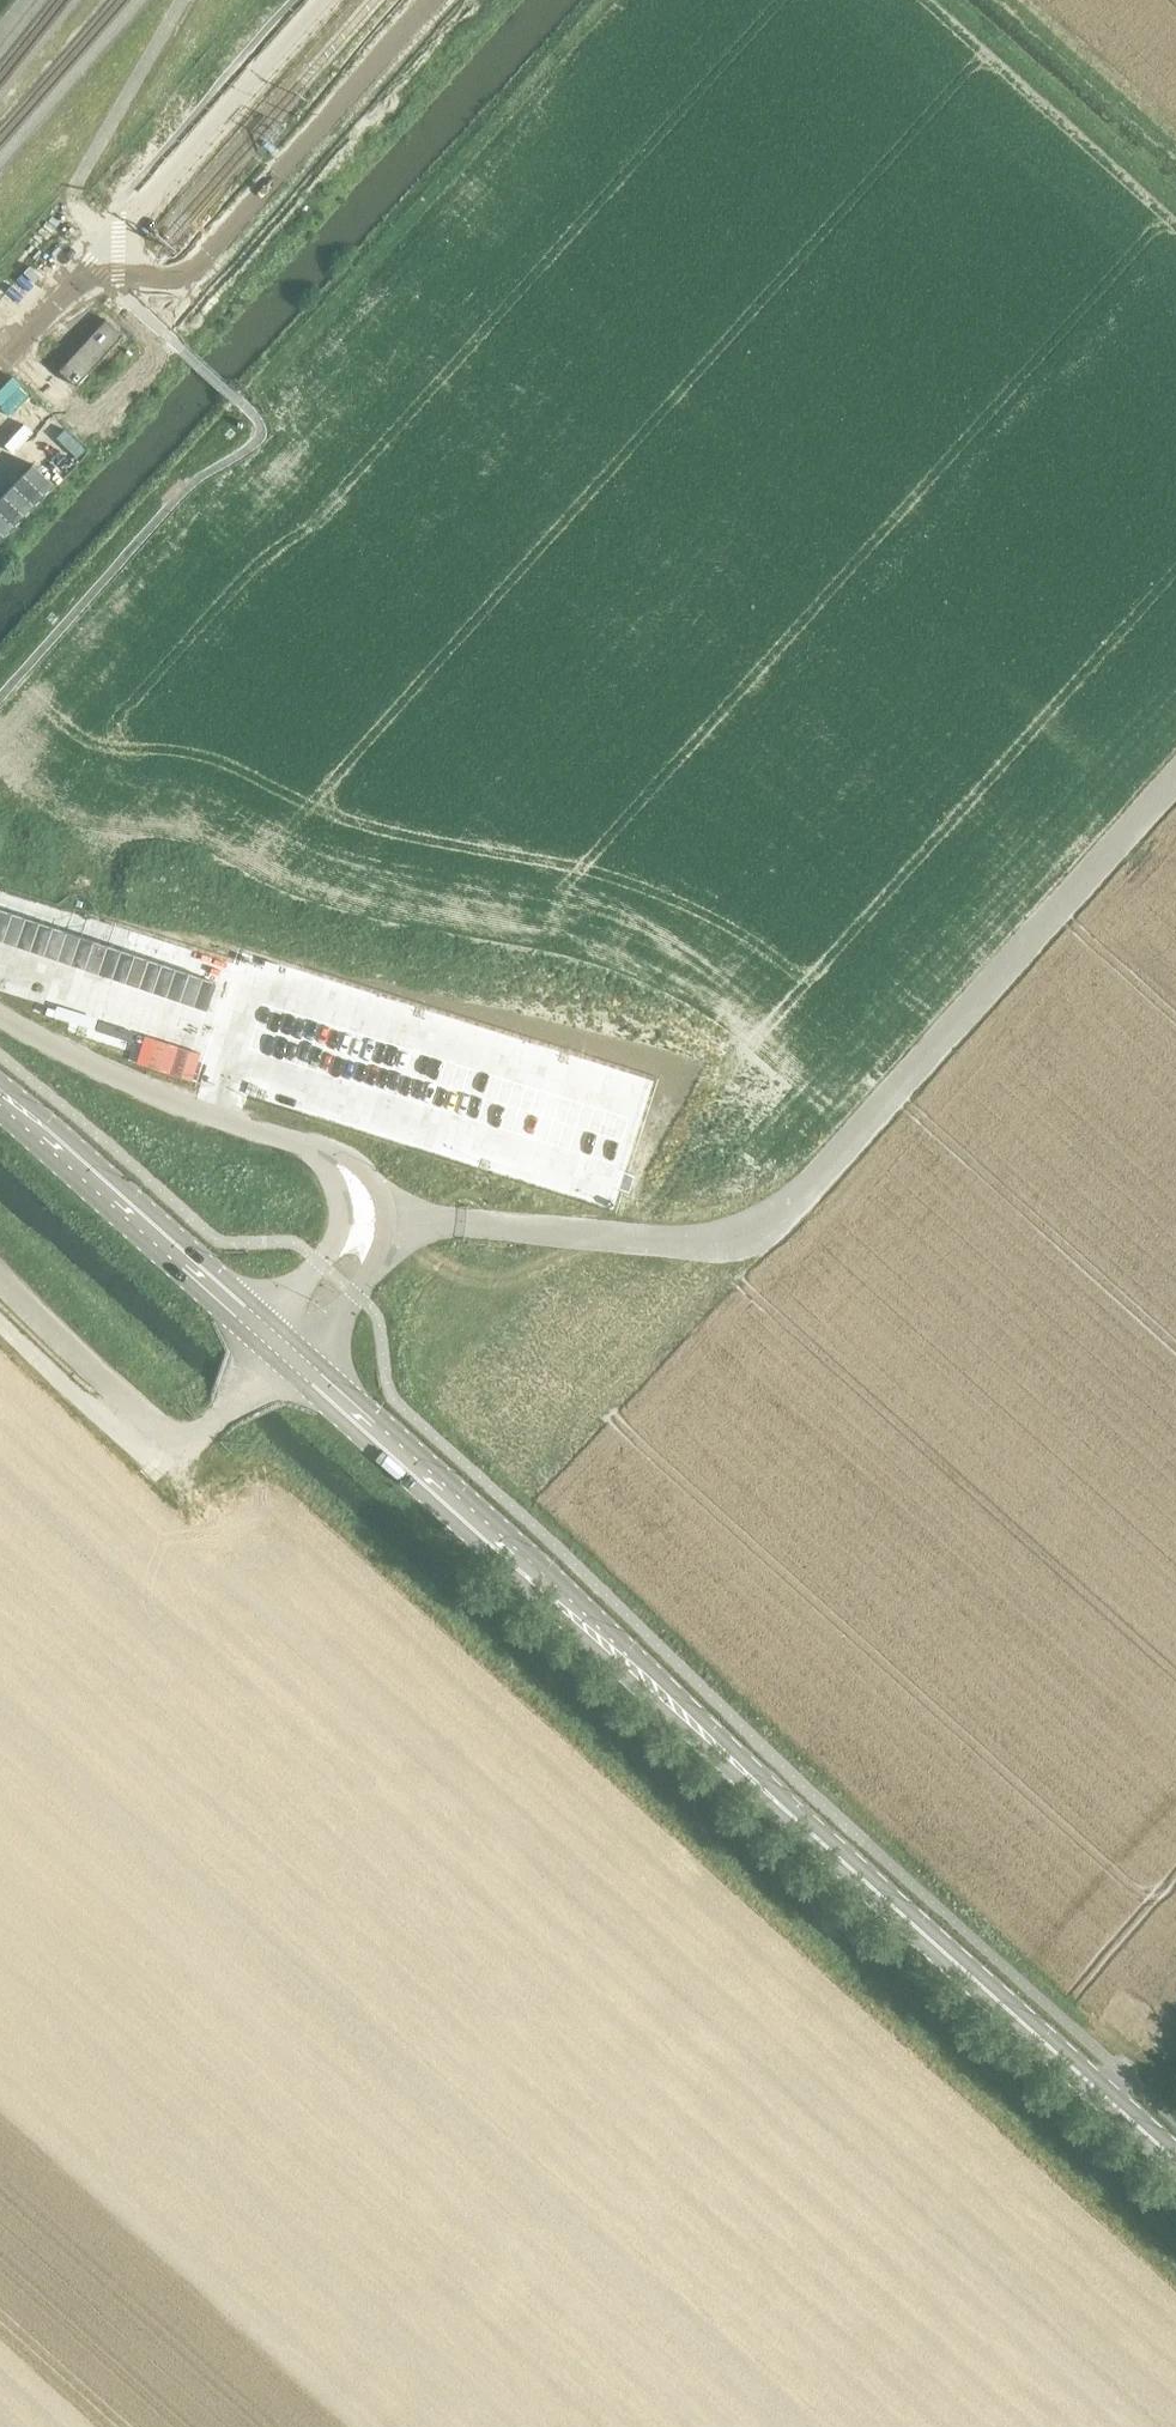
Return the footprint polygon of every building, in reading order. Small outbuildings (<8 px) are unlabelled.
[(76,385),(123,334),(106,318),(59,370),(76,385)]
